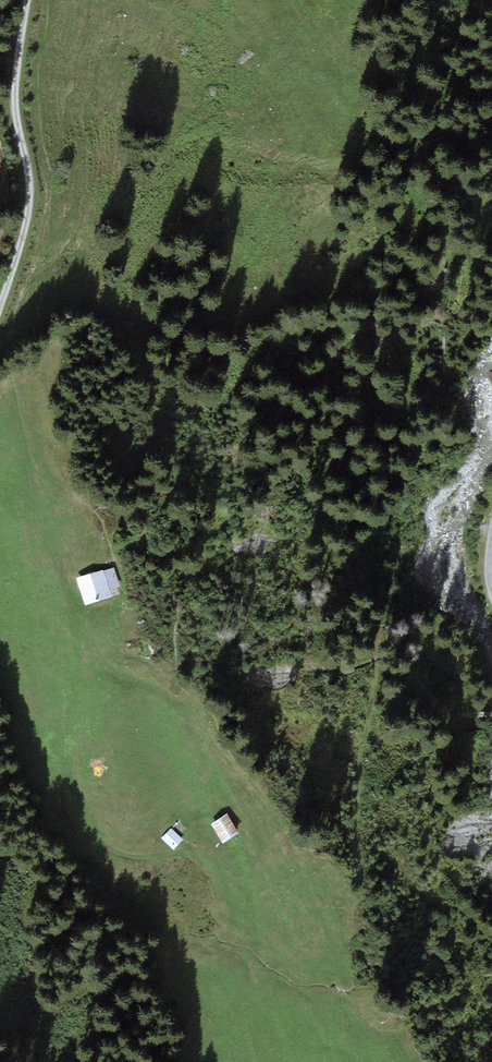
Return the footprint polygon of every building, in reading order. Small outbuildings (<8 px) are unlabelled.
[(110,568),(80,575),(86,601),(116,594),(110,568)] [(229,814),(213,824),(224,842),(240,832),(229,814)] [(173,831),(163,840),(174,851),(184,842),(173,831)]
